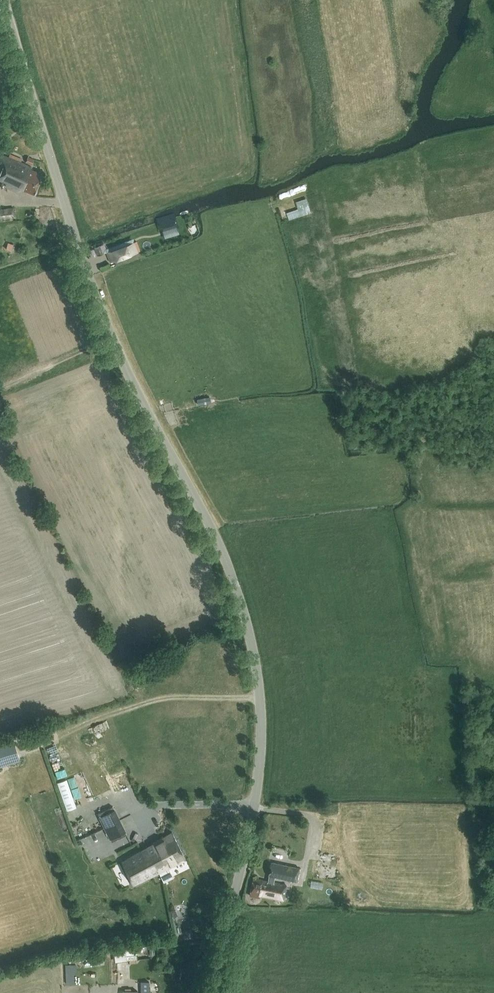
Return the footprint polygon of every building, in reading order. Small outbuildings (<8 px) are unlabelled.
[(30,168),(31,166),(2,154),(0,159),(0,179),(6,181),(6,185),(13,189),(14,185),(34,193),(42,173),(30,168)] [(286,208),(286,214),(306,212),(305,199),(297,200),(298,207),(286,208)] [(15,217),(14,207),(0,208),(0,219),(15,217)] [(176,217),(157,223),(160,231),(178,226),(176,217)] [(110,262),(116,259),(130,254),(140,250),(137,240),(106,252),(110,262)] [(0,746),(0,764),(19,758),(13,742),(0,746)] [(113,806),(97,813),(111,841),(127,833),(113,806)] [(172,832),(146,845),(159,872),(185,859),(172,832)] [(146,845),(121,858),(134,885),(159,872),(146,845)] [(334,874),(334,860),(321,860),(320,873),(334,874)] [(253,878),(250,895),(259,897),(260,894),(283,899),(286,885),(274,882),(275,876),(296,881),(299,867),(271,861),(269,875),(268,881),(253,878)] [(132,946),(120,946),(120,958),(132,958),(132,946)] [(141,981),(141,992),(149,992),(149,981),(141,981)]
